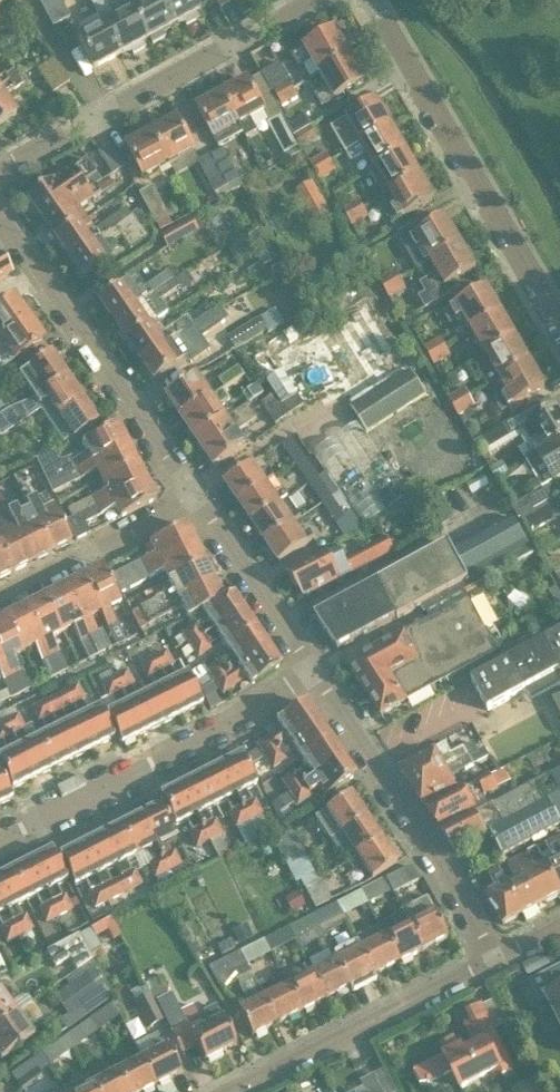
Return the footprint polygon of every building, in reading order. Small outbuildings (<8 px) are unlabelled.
[(39,5),(52,28),(69,19),(59,0),(47,0),(39,5)] [(130,12),(115,20),(105,0),(88,0),(97,16),(98,15),(119,55),(131,49),(134,55),(146,48),(143,42),(146,41),(130,12)] [(130,12),(146,41),(149,39),(152,45),(165,38),(161,32),(172,27),(157,0),(152,0),(130,12)] [(172,27),(184,20),(187,26),(199,19),(196,13),(200,11),(194,0),(157,0),(172,27)] [(220,9),(231,2),(230,0),(214,0),(220,9)] [(98,15),(97,16),(79,25),(77,33),(80,39),(77,41),(93,70),(119,55),(98,15)] [(320,74),(351,56),(350,53),(351,49),(347,42),(343,41),(337,30),(294,55),(300,65),(311,59),(320,74)] [(0,49),(0,50),(4,58),(23,48),(18,40),(0,49)] [(351,56),(320,74),(329,89),(318,96),(324,107),(366,82),(351,56)] [(54,93),(69,83),(53,59),(38,70),(54,93)] [(273,101),(293,90),(289,84),(291,83),(279,63),(260,74),(268,86),(265,88),(273,101)] [(4,77),(9,83),(19,77),(14,70),(4,77)] [(273,101),(265,88),(268,86),(261,75),(223,96),(244,133),(247,139),(259,132),(251,119),(263,112),(269,123),(267,124),(268,127),(283,119),(282,117),(283,117),(280,111),(279,111),(273,101)] [(9,83),(4,77),(0,79),(0,89),(9,83)] [(24,83),(19,77),(9,83),(13,90),(24,83)] [(0,89),(0,128),(16,117),(3,97),(13,90),(9,83),(0,89)] [(293,90),(273,101),(279,111),(280,111),(299,99),(293,90)] [(244,133),(223,96),(198,109),(219,147),(244,133)] [(361,144),(392,126),(377,101),(335,126),(341,136),(353,129),(361,144)] [(310,127),(313,126),(306,114),(287,125),(294,137),(310,127)] [(268,127),(285,157),(299,148),(283,119),(268,127)] [(178,120),(153,134),(169,164),(194,150),(178,120)] [(392,126),(361,144),(349,151),(364,175),(375,168),(406,150),(392,126)] [(317,139),(310,127),(294,137),(301,149),(317,139)] [(173,170),(153,134),(128,147),(145,177),(159,169),(162,175),(173,170)] [(111,146),(99,154),(114,176),(125,168),(111,146)] [(210,156),(231,193),(244,186),(223,149),(210,156)] [(406,150),(375,168),(390,192),(420,174),(406,150)] [(315,171),(331,162),(325,151),(309,161),(315,171)] [(199,164),(219,200),(231,193),(210,156),(198,163),(199,164)] [(102,182),(102,181),(98,175),(88,161),(32,200),(46,220),(96,186),(102,182)] [(337,170),(331,162),(315,171),(320,181),(337,170)] [(420,174),(390,192),(398,207),(386,214),(393,225),(435,200),(420,174)] [(109,177),(102,181),(102,182),(96,186),(46,220),(60,240),(88,220),(81,210),(103,195),(115,186),(109,177)] [(298,189),(313,218),(330,209),(314,180),(298,189)] [(152,186),(139,193),(156,226),(169,219),(152,186)] [(346,218),(364,208),(358,199),(341,210),(346,218)] [(364,208),(346,218),(352,228),(370,217),(364,208)] [(88,220),(60,240),(73,259),(133,218),(128,211),(96,232),(88,220)] [(133,218),(73,259),(88,280),(116,261),(108,249),(123,238),(131,250),(148,238),(133,218)] [(193,218),(161,236),(168,249),(200,231),(193,218)] [(447,220),(424,234),(418,224),(397,236),(418,270),(431,262),(430,262),(461,244),(447,220)] [(461,244),(430,262),(431,262),(438,274),(420,286),(425,294),(418,299),(425,311),(459,290),(455,282),(476,269),(461,244)] [(10,277),(5,268),(7,265),(3,259),(0,259),(0,282),(10,277)] [(384,289),(400,279),(395,270),(378,280),(384,289)] [(181,277),(186,274),(186,273),(174,281),(169,274),(160,280),(139,295),(131,282),(102,302),(116,322),(181,277)] [(191,282),(186,274),(181,277),(116,322),(129,342),(158,322),(157,320),(168,313),(161,303),(191,282)] [(400,279),(384,289),(389,299),(406,289),(400,279)] [(471,333),(502,314),(487,289),(445,314),(451,324),(462,318),(471,333)] [(28,320),(21,311),(23,307),(18,300),(13,300),(12,298),(0,307),(0,340),(28,320)] [(158,322),(129,342),(143,362),(193,328),(208,317),(221,310),(220,308),(192,326),(188,320),(167,335),(158,322)] [(221,310),(208,317),(193,328),(199,336),(200,339),(228,320),(221,310)] [(275,310),(228,338),(236,351),(267,333),(269,335),(285,325),(275,310)] [(516,338),(502,314),(471,333),(485,356),(485,357),(516,338)] [(28,320),(0,340),(0,370),(1,371),(20,358),(25,365),(48,350),(41,340),(43,336),(39,329),(34,329),(28,320)] [(177,351),(199,336),(193,328),(143,362),(157,382),(186,363),(177,351)] [(429,357),(445,348),(439,337),(423,347),(429,357)] [(485,357),(485,356),(473,363),(488,389),(500,382),(499,381),(531,363),(516,338),(485,357)] [(450,356),(445,348),(429,357),(435,366),(450,356)] [(37,399),(68,377),(51,353),(27,370),(27,371),(18,377),(34,400),(37,399)] [(499,381),(500,382),(508,395),(496,402),(502,412),(545,387),(531,363),(499,381)] [(240,367),(219,381),(224,389),(245,375),(240,367)] [(213,399),(183,420),(197,441),(228,420),(227,419),(219,407),(252,385),(246,377),(245,375),(224,389),(212,398),(213,399)] [(297,399),(282,376),(269,384),(276,394),(285,407),(297,399)] [(84,399),(68,377),(37,399),(34,400),(39,407),(48,400),(60,416),(84,399)] [(169,400),(165,402),(171,411),(175,409),(183,420),(213,399),(212,398),(212,397),(199,377),(168,398),(169,400)] [(417,382),(357,419),(367,434),(427,396),(417,382)] [(453,408),(470,399),(464,389),(448,400),(453,408)] [(276,426),(303,408),(303,407),(297,399),(285,407),(276,394),(261,404),(276,426)] [(9,410),(0,397),(0,416),(9,410)] [(25,432),(12,442),(20,453),(32,446),(33,448),(67,426),(76,438),(99,421),(84,399),(60,416),(48,424),(26,433),(25,432)] [(476,407),(470,399),(453,408),(459,418),(476,407)] [(246,406),(227,419),(228,420),(197,441),(216,470),(247,449),(237,434),(256,421),(246,406)] [(559,444),(559,415),(557,410),(522,430),(529,442),(526,444),(534,458),(559,444)] [(504,425),(483,437),(484,438),(474,443),(481,456),(486,453),(488,457),(514,442),(504,425)] [(47,485),(128,445),(118,426),(82,445),(87,454),(73,462),(70,456),(61,461),(55,450),(35,461),(47,485)] [(298,465),(304,460),(290,439),(281,445),(296,467),(298,466),(298,465)] [(534,458),(526,463),(541,490),(526,499),(533,512),(551,501),(554,499),(547,488),(559,480),(559,444),(534,458)] [(128,445),(47,485),(51,494),(82,479),(96,471),(101,482),(137,463),(128,445)] [(298,466),(296,467),(309,487),(312,485),(311,484),(318,480),(304,460),(298,465),(298,466)] [(137,463),(101,482),(106,491),(92,498),(92,497),(66,510),(71,519),(66,521),(67,523),(147,481),(137,463)] [(268,486),(276,481),(270,472),(262,477),(254,465),(226,484),(240,504),(268,486)] [(33,518),(51,553),(71,543),(53,508),(42,513),(35,500),(21,473),(12,477),(26,503),(33,518)] [(312,485),(309,487),(322,506),(339,495),(325,474),(318,480),(311,484),(312,485)] [(147,481),(67,523),(76,542),(90,535),(85,524),(115,509),(120,519),(156,500),(147,481)] [(268,486),(240,504),(254,524),(282,506),(290,501),(284,492),(276,497),(268,486)] [(353,515),(339,495),(322,506),(336,526),(353,515)] [(438,496),(427,502),(439,523),(450,517),(438,496)] [(7,513),(0,499),(0,523),(5,532),(0,535),(0,544),(14,572),(32,563),(7,513)] [(514,507),(521,519),(524,517),(533,512),(526,500),(514,507)] [(551,501),(533,512),(524,517),(533,533),(559,517),(559,516),(551,501)] [(7,513),(32,563),(51,553),(33,518),(26,503),(7,513)] [(282,506),(254,524),(267,544),(295,525),(303,520),(297,512),(289,517),(282,506)] [(407,623),(532,555),(512,518),(454,550),(451,544),(317,618),(340,652),(399,619),(400,621),(405,618),(407,623)] [(304,538),(295,525),(267,544),(281,565),(317,540),(311,532),(304,538)] [(116,585),(194,544),(186,529),(183,528),(149,545),(154,554),(140,561),(111,576),(116,585)] [(339,550),(290,575),(291,576),(291,577),(291,580),(294,586),(299,587),(299,589),(306,597),(352,574),(371,564),(394,552),(389,541),(365,553),(346,562),(339,550)] [(0,544),(0,580),(14,572),(0,544)] [(204,563),(194,544),(116,585),(121,594),(164,571),(168,581),(204,563)] [(407,623),(413,632),(350,666),(384,716),(495,655),(501,665),(559,632),(559,593),(538,553),(532,555),(407,623)] [(548,562),(556,576),(559,574),(559,561),(557,557),(548,562)] [(204,563),(168,581),(173,592),(159,599),(131,613),(135,622),(214,582),(204,563)] [(103,568),(84,578),(102,614),(109,627),(106,628),(116,646),(127,641),(118,623),(116,624),(110,610),(122,603),(103,568)] [(102,614),(84,578),(64,588),(98,655),(111,647),(102,629),(97,632),(92,619),(102,614)] [(224,601),(214,582),(135,622),(140,631),(168,616),(183,610),(188,619),(202,612),(224,601)] [(98,655),(64,588),(45,597),(63,634),(73,629),(79,643),(80,643),(89,660),(98,655)] [(224,601),(202,612),(208,622),(196,630),(195,627),(184,636),(183,635),(173,641),(178,648),(188,642),(191,647),(245,613),(234,596),(224,601)] [(63,634),(45,597),(25,607),(60,675),(69,670),(60,652),(59,653),(52,639),(63,634)] [(25,607),(7,617),(25,653),(35,647),(43,661),(41,662),(50,679),(60,675),(25,607)] [(191,647),(180,652),(184,660),(195,653),(199,659),(210,651),(209,647),(220,639),(227,649),(256,631),(245,613),(191,647)] [(7,617),(0,620),(0,653),(20,694),(31,689),(22,671),(20,673),(14,659),(25,653),(7,617)] [(219,664),(207,671),(215,683),(268,648),(256,631),(227,649),(233,660),(221,667),(219,664)] [(501,665),(502,667),(474,683),(490,712),(554,676),(557,682),(559,680),(559,632),(501,665)] [(140,663),(147,677),(178,661),(171,647),(140,663)] [(268,648),(215,683),(219,690),(223,695),(235,687),(233,683),(244,676),(246,680),(247,680),(250,686),(251,687),(280,667),(281,667),(280,666),(268,648)] [(0,653),(0,675),(3,681),(11,699),(20,694),(0,653)] [(134,699),(137,673),(108,670),(105,695),(134,699)] [(186,676),(164,686),(180,717),(201,706),(186,676)] [(201,691),(204,698),(214,693),(219,690),(215,683),(201,691)] [(83,699),(75,684),(31,706),(39,721),(83,699)] [(164,686),(144,697),(159,727),(180,717),(164,686)] [(548,702),(559,725),(559,696),(548,702)] [(144,697),(124,707),(139,737),(159,727),(144,697)] [(266,758),(318,723),(306,704),(277,724),(283,733),(271,741),(269,738),(258,745),(260,748),(266,758)] [(104,716),(102,717),(113,740),(117,748),(139,737),(124,707),(104,716)] [(100,708),(77,719),(93,750),(113,740),(102,717),(104,716),(100,708)] [(20,728),(15,715),(0,721),(0,736),(20,728)] [(331,741),(318,723),(266,758),(274,769),(285,762),(283,759),(295,751),(302,760),(331,741)] [(331,741),(302,760),(308,769),(296,777),(294,775),(283,783),(289,793),(342,758),(331,741)] [(479,753),(479,752),(474,744),(465,749),(442,760),(436,751),(402,769),(414,787),(479,753)] [(252,766),(266,758),(260,748),(246,756),(252,766)] [(479,753),(414,787),(427,805),(458,789),(452,778),(491,758),(486,748),(479,752),(479,753)] [(0,758),(0,771),(10,791),(31,781),(16,750),(0,758)] [(241,756),(220,766),(236,797),(256,786),(241,756)] [(342,758),(289,793),(298,806),(310,798),(308,795),(319,787),(326,798),(355,778),(342,758)] [(220,766),(201,775),(217,806),(236,797),(220,766)] [(491,776),(430,810),(440,828),(477,808),(472,799),(484,792),(485,796),(510,782),(503,769),(491,776)] [(14,800),(10,791),(0,771),(0,807),(14,800)] [(492,808),(502,827),(491,833),(503,856),(559,826),(559,773),(551,777),(559,791),(548,797),(540,782),(492,808)] [(201,775),(182,785),(197,816),(217,806),(201,775)] [(182,785),(162,795),(177,826),(197,816),(182,785)] [(288,793),(270,805),(277,815),(295,804),(288,793)] [(329,841),(366,817),(351,795),(315,819),(329,841)] [(161,806),(141,816),(162,859),(169,873),(181,867),(179,865),(173,853),(171,855),(165,843),(177,837),(161,806)] [(502,827),(492,808),(444,833),(457,852),(487,835),(491,833),(502,827)] [(141,816),(120,826),(137,858),(145,854),(151,865),(148,866),(149,867),(156,880),(169,873),(162,859),(141,816)] [(381,840),(366,817),(329,841),(336,851),(347,844),(355,856),(356,857),(381,840)] [(190,830),(199,846),(221,834),(212,818),(190,830)] [(120,826),(100,836),(116,868),(115,868),(121,880),(127,892),(141,886),(134,873),(128,862),(137,858),(120,826)] [(291,864),(306,857),(294,833),(280,841),(281,842),(275,846),(286,869),(292,866),(291,864)] [(100,836),(80,846),(102,889),(108,902),(120,896),(114,884),(111,885),(105,874),(115,868),(116,868),(100,836)] [(191,848),(196,861),(221,853),(216,840),(191,848)] [(356,857),(355,856),(346,862),(352,873),(362,866),(371,880),(396,864),(381,840),(356,857)] [(556,841),(537,850),(559,895),(559,848),(556,841)] [(80,846),(60,857),(76,888),(86,883),(92,895),(89,896),(96,908),(108,902),(102,889),(80,846)] [(519,860),(542,906),(559,897),(559,895),(537,850),(519,860)] [(50,851),(30,861),(45,892),(65,881),(50,851)] [(319,882),(318,881),(306,857),(291,864),(292,866),(304,889),(319,882)] [(518,882),(509,886),(509,887),(523,915),(542,906),(519,860),(509,865),(518,882)] [(30,861),(11,870),(26,901),(45,892),(30,861)] [(179,865),(181,867),(169,873),(173,881),(193,871),(188,861),(179,865)] [(386,879),(394,894),(418,882),(410,866),(386,879)] [(0,876),(0,898),(6,911),(26,901),(11,870),(0,876)] [(509,887),(509,886),(500,870),(490,874),(499,892),(487,898),(504,925),(523,915),(509,887)] [(169,873),(156,880),(159,887),(173,881),(169,873)] [(394,894),(386,879),(362,891),(369,905),(392,893),(392,895),(394,894)] [(319,882),(304,889),(315,909),(330,902),(319,882)] [(127,892),(134,905),(147,898),(141,886),(127,892)] [(369,905),(362,891),(337,903),(344,917),(369,905)] [(70,893),(40,908),(47,923),(77,908),(70,893)] [(124,905),(120,897),(120,896),(108,902),(113,911),(124,905)] [(402,910),(423,952),(447,940),(434,913),(426,898),(402,910)] [(344,917),(337,903),(313,915),(320,929),(344,917)] [(423,952),(402,910),(401,911),(402,912),(391,918),(398,931),(385,937),(399,964),(423,952)] [(7,942),(36,928),(28,913),(0,927),(7,942)] [(313,915),(288,927),(295,941),(320,929),(313,915)] [(247,926),(235,932),(239,942),(252,937),(247,926)] [(295,941),(288,927),(264,940),(271,953),(295,941)] [(91,928),(79,934),(91,957),(103,951),(91,928)] [(91,957),(79,934),(47,952),(55,966),(70,958),(76,970),(93,961),(91,957)] [(399,964),(385,937),(360,949),(374,976),(399,964)] [(230,940),(217,946),(221,956),(235,950),(230,940)] [(264,940),(240,952),(247,966),(271,953),(264,940)] [(196,943),(189,947),(194,957),(202,953),(196,943)] [(374,976),(360,949),(336,961),(350,988),(374,976)] [(247,966),(240,952),(208,968),(219,990),(251,974),(247,966)] [(336,961),(312,974),(325,1000),(350,988),(336,961)] [(529,983),(540,1004),(550,1000),(559,1019),(559,966),(529,983)] [(91,970),(54,996),(68,1016),(61,1021),(67,1030),(111,999),(91,970)] [(325,1000),(312,974),(288,986),(301,1012),(325,1000)] [(282,975),(258,988),(277,1025),(301,1012),(288,986),(282,975)] [(277,1025),(258,988),(253,980),(238,987),(248,1006),(239,1010),(252,1037),(277,1025)] [(155,984),(147,988),(150,995),(152,994),(155,1001),(166,996),(163,987),(157,990),(155,984)] [(16,1014),(1,992),(0,992),(0,1026),(16,1014)] [(149,994),(133,1003),(148,1029),(163,1020),(149,994)] [(171,994),(166,996),(155,1001),(171,1034),(187,1025),(171,994)] [(0,1026),(0,1059),(1,1060),(33,1038),(27,1030),(43,1019),(32,1003),(16,1014),(0,1026)] [(184,1008),(193,1029),(204,1024),(195,1003),(184,1008)] [(112,1004),(90,1019),(98,1033),(121,1016),(112,1004)] [(171,1034),(170,1034),(180,1054),(197,1045),(205,1061),(208,1059),(209,1062),(221,1056),(220,1053),(236,1045),(216,1006),(206,1011),(212,1024),(191,1034),(187,1025),(171,1034)] [(446,1056),(414,1072),(420,1085),(428,1085),(453,1073),(462,1091),(500,1071),(514,1066),(484,1006),(469,1014),(474,1024),(467,1028),(478,1049),(465,1055),(462,1049),(447,1057),(446,1056)] [(90,1019),(67,1035),(74,1049),(98,1033),(90,1019)] [(74,1049),(67,1035),(44,1051),(51,1066),(74,1049)] [(142,1059),(156,1086),(180,1073),(161,1036),(153,1041),(158,1051),(142,1059)] [(51,1066),(44,1051),(10,1075),(21,1091),(43,1076),(41,1073),(51,1066)] [(117,1071),(128,1091),(143,1091),(156,1086),(142,1059),(117,1071)] [(117,1071),(92,1084),(96,1091),(128,1091),(117,1071)] [(375,1076),(363,1082),(366,1091),(383,1091),(375,1076)]
